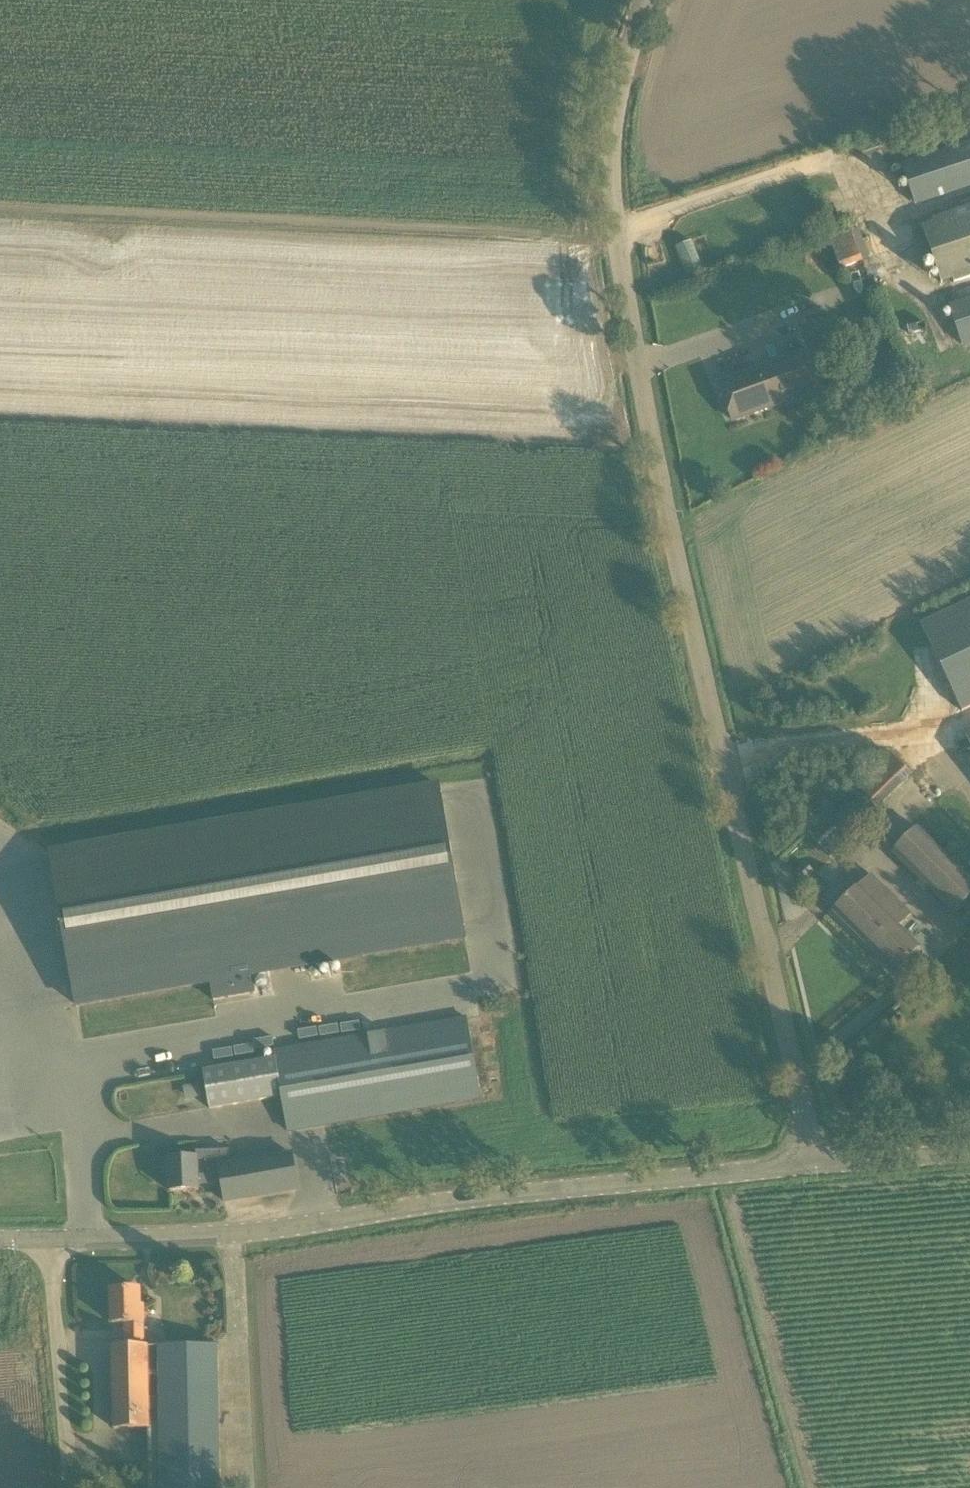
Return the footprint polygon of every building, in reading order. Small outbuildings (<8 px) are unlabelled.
[(969,186),(969,143),(901,166),(914,205),(969,186)] [(923,227),(941,283),(953,280),(954,283),(969,278),(969,207),(933,220),(934,223),(923,227)] [(829,239),(840,269),(869,258),(857,229),(829,239)] [(704,271),(692,241),(676,247),(689,277),(704,271)] [(969,342),(969,299),(948,306),(960,345),(969,342)] [(806,350),(735,378),(718,384),(733,421),(783,402),(782,399),(798,394),(799,398),(823,390),(806,350)] [(920,624),(962,711),(969,707),(969,601),(920,624)] [(891,754),(853,789),(806,833),(828,857),(876,813),(874,810),(911,775),(891,754)] [(465,938),(439,787),(49,855),(75,1005),(210,982),(213,1000),(255,993),(252,974),(465,938)] [(969,897),(969,879),(918,827),(891,854),(952,915),(969,897)] [(806,865),(796,875),(803,882),(813,872),(806,865)] [(911,914),(871,875),(833,913),(895,974),(920,948),(899,927),(911,914)] [(481,1098),(467,1019),(274,1052),(275,1059),(203,1071),(210,1109),(281,1096),(288,1131),(481,1098)] [(196,1151),(197,1158),(169,1159),(170,1191),(198,1190),(198,1184),(222,1183),(225,1202),(298,1189),(292,1154),(230,1164),(230,1150),(196,1151)] [(219,1344),(145,1347),(144,1307),(140,1307),(140,1290),(112,1290),(112,1323),(125,1323),(126,1347),(113,1347),(114,1429),(147,1428),(148,1487),(222,1487),(219,1344)]
